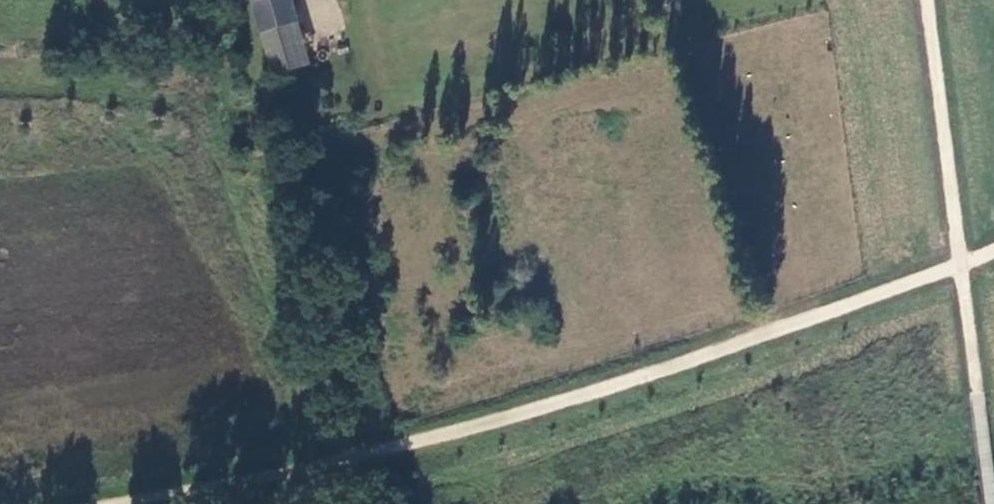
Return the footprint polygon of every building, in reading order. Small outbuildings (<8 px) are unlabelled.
[(273,72),(280,71),(301,65),(309,63),(291,0),(253,0),(273,72)] [(280,71),(285,90),(306,85),(301,65),(280,71)]
